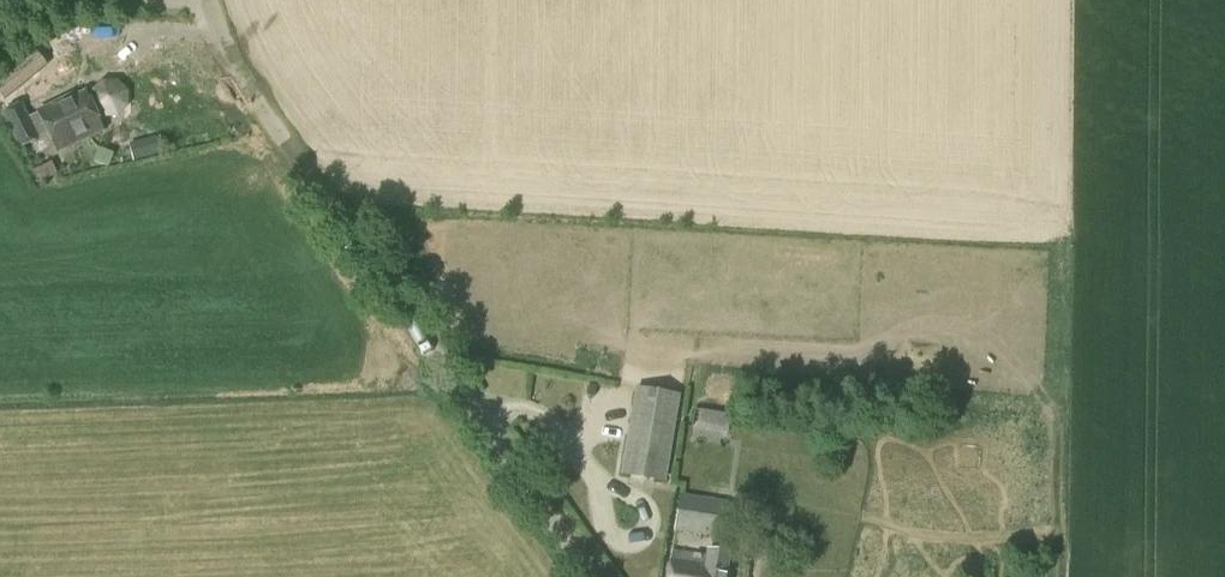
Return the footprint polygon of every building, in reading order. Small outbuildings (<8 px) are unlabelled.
[(128,105),(128,91),(117,82),(102,82),(93,92),(92,104),(86,92),(72,98),(70,96),(38,111),(39,114),(48,132),(49,131),(59,152),(104,130),(101,124),(103,117),(118,116),(128,105)] [(28,119),(21,105),(4,113),(20,147),(37,139),(37,137),(28,119)] [(134,160),(163,153),(159,137),(130,144),(134,160)] [(665,483),(681,395),(636,387),(620,475),(665,483)] [(720,535),(724,500),(679,494),(675,529),(720,535)] [(730,552),(708,549),(707,556),(673,551),(670,576),(727,576),(730,552)]
